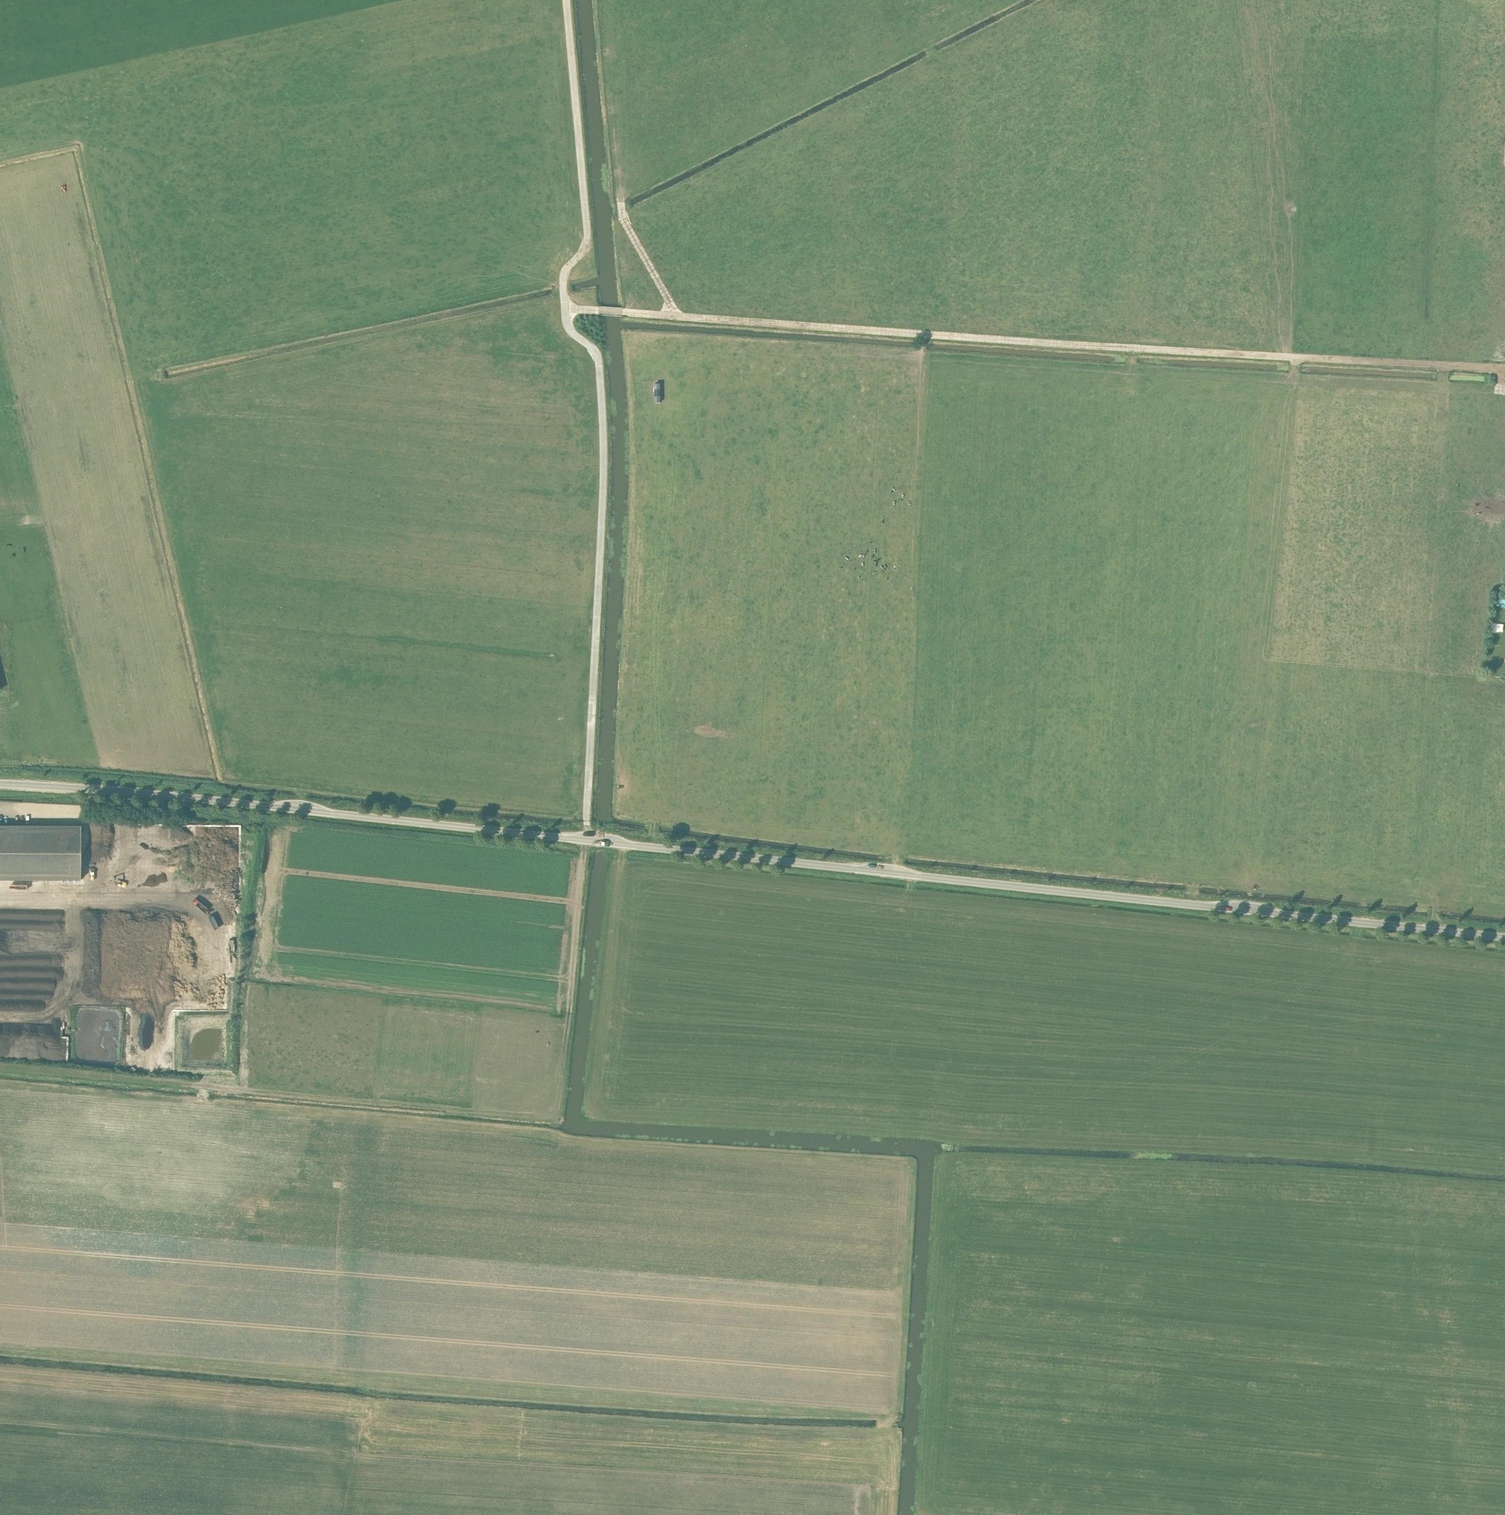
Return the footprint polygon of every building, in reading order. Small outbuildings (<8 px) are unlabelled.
[(80,835),(80,825),(0,825),(0,880),(80,880),(80,835)]
